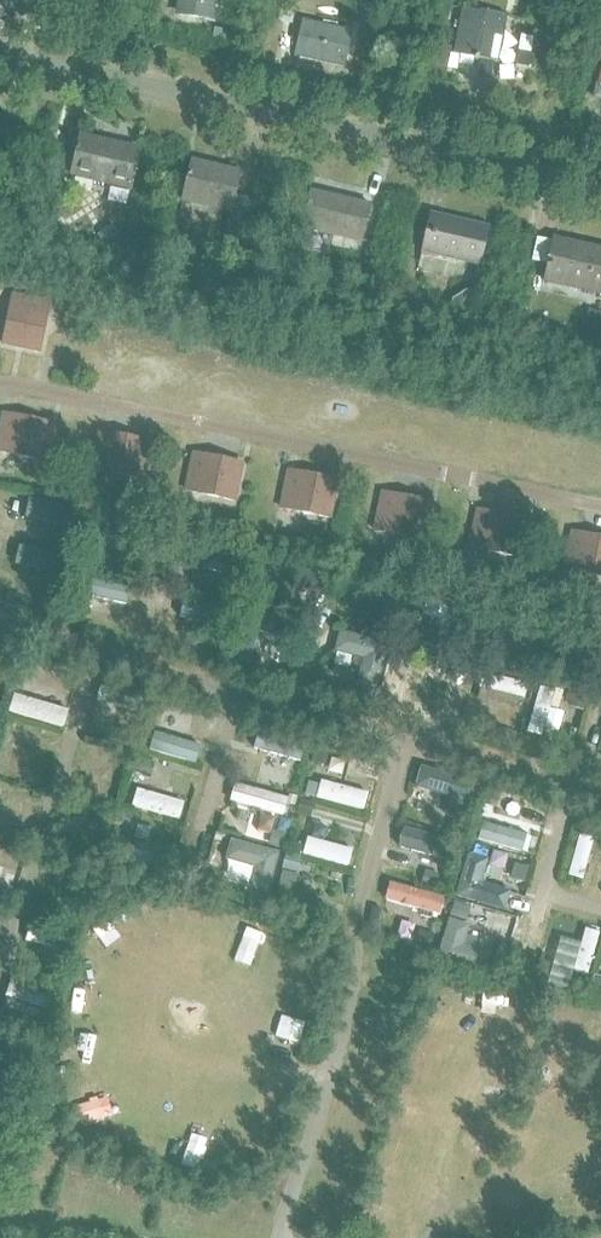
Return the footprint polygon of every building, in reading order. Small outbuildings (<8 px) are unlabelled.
[(7,7),(48,16),(51,0),(4,0),(3,6),(7,7)] [(178,14),(208,18),(211,0),(180,0),(178,14)] [(295,9),(298,0),(283,0),(281,6),(295,9)] [(461,9),(453,54),(495,62),(504,16),(479,11),(478,12),(461,9)] [(301,21),(294,52),(341,63),(348,32),(301,21)] [(524,27),(517,56),(536,61),(543,31),(524,27)] [(8,162),(15,129),(0,126),(0,160),(8,162)] [(72,173),(130,187),(139,150),(80,136),(72,173)] [(227,223),(241,226),(248,198),(234,194),(239,174),(192,162),(183,201),(230,212),(227,223)] [(301,228),(360,242),(369,205),(311,191),(301,228)] [(421,250),(478,264),(487,228),(430,214),(421,250)] [(111,221),(100,230),(112,246),(123,238),(111,221)] [(585,281),(583,290),(600,294),(600,249),(553,239),(546,272),(585,281)] [(2,343),(40,351),(48,312),(45,312),(47,302),(12,295),(2,343)] [(43,461),(51,424),(13,415),(13,418),(3,416),(0,431),(0,452),(43,461)] [(91,469),(139,479),(147,441),(108,433),(108,436),(98,434),(91,469)] [(186,491),(234,501),(242,463),(203,455),(203,458),(193,456),(186,491)] [(281,508),(329,518),(336,480),(298,472),(298,475),(288,473),(281,508)] [(375,530),(422,540),(430,502),(392,494),(391,497),(382,495),(375,530)] [(57,517),(59,503),(31,499),(29,513),(57,517)] [(470,548),(518,557),(525,520),(487,512),(486,515),(477,513),(470,548)] [(600,577),(600,538),(581,533),(581,536),(571,534),(564,569),(600,577)] [(18,559),(48,564),(51,544),(21,539),(18,559)] [(129,596),(131,576),(98,574),(97,594),(129,596)] [(183,616),(212,618),(213,599),(185,597),(183,616)] [(338,627),(336,665),(379,667),(380,641),(368,641),(368,628),(338,627)] [(260,637),(261,659),(285,657),(283,635),(260,637)] [(501,672),(500,688),(531,691),(533,675),(501,672)] [(99,696),(126,698),(128,682),(101,679),(99,696)] [(541,681),(529,728),(558,735),(570,688),(541,681)] [(157,729),(155,750),(199,755),(201,735),(157,729)] [(345,772),(349,757),(334,753),(330,768),(345,772)] [(417,781),(450,791),(456,773),(422,762),(417,781)] [(324,774),(319,793),(368,808),(374,789),(324,774)] [(237,778),(231,798),(288,814),(293,794),(237,778)] [(139,783),(134,803),(182,816),(188,797),(139,783)] [(259,826),(274,831),(279,813),(264,809),(259,826)] [(488,814),(481,836),(522,849),(529,827),(488,814)] [(442,858),(444,830),(405,827),(404,845),(423,846),(422,857),(442,858)] [(575,829),(568,874),(590,877),(597,832),(575,829)] [(310,832),(305,850),(352,863),(357,845),(310,832)] [(235,833),(228,854),(257,863),(253,878),(271,884),(283,848),(235,833)] [(131,844),(127,862),(146,866),(150,848),(131,844)] [(461,892),(475,896),(485,855),(471,851),(461,892)] [(285,867),(281,882),(305,887),(309,872),(285,867)] [(509,908),(516,886),(481,876),(474,898),(509,908)] [(393,877),(387,896),(444,913),(450,894),(393,877)] [(471,916),(473,898),(457,897),(455,915),(471,916)] [(468,946),(472,918),(450,915),(446,942),(468,946)] [(403,916),(400,935),(416,937),(419,918),(403,916)] [(577,968),(591,972),(600,937),(600,927),(588,923),(584,938),(565,932),(550,981),(571,987),(577,968)] [(26,944),(56,945),(57,931),(27,930),(26,944)] [(10,976),(8,993),(38,997),(40,980),(10,976)] [(39,1002),(9,993),(7,1002),(37,1011),(39,1002)] [(298,1039),(303,1017),(280,1011),(275,1034),(298,1039)] [(203,1161),(205,1132),(188,1131),(186,1160),(203,1161)]
